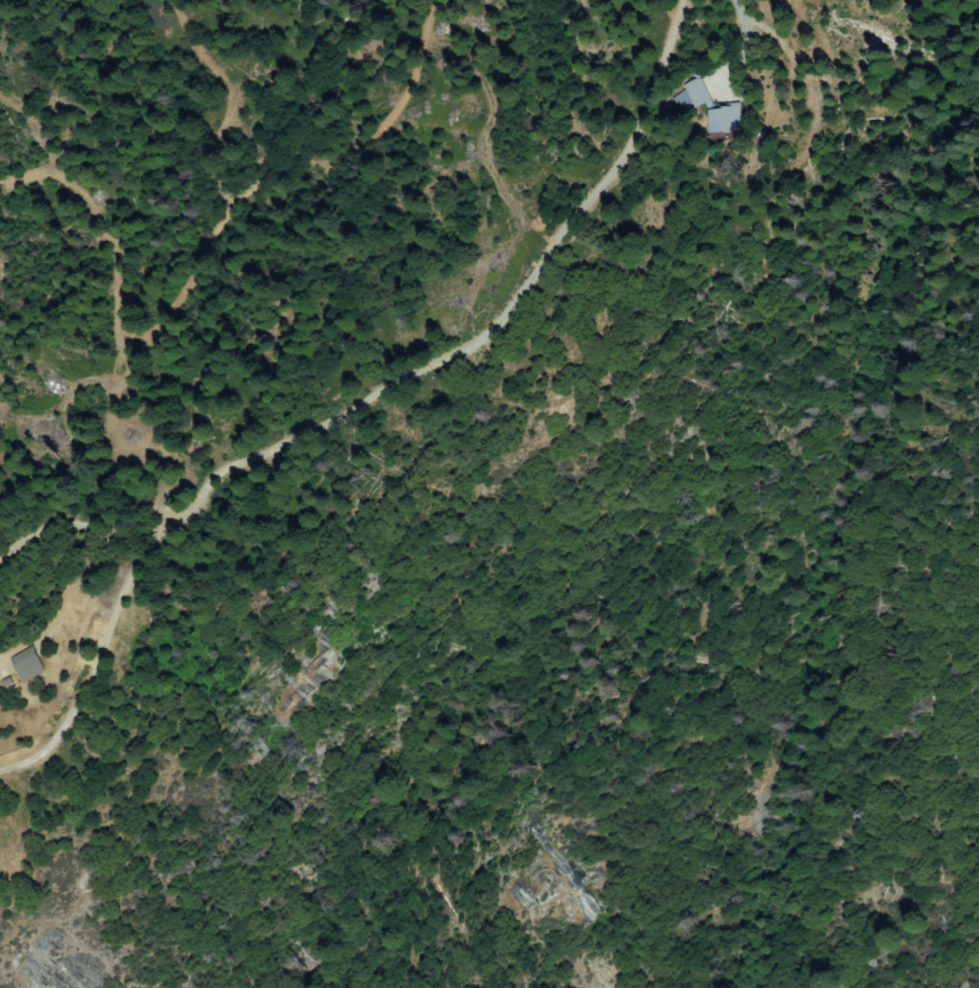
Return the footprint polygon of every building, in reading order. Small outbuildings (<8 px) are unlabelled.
[(712,98),(697,107),(685,86),(700,77),(712,98)] [(711,106),(742,104),(743,131),(712,132),(711,106)] [(39,660),(20,671),(13,658),(31,647),(39,660)]
